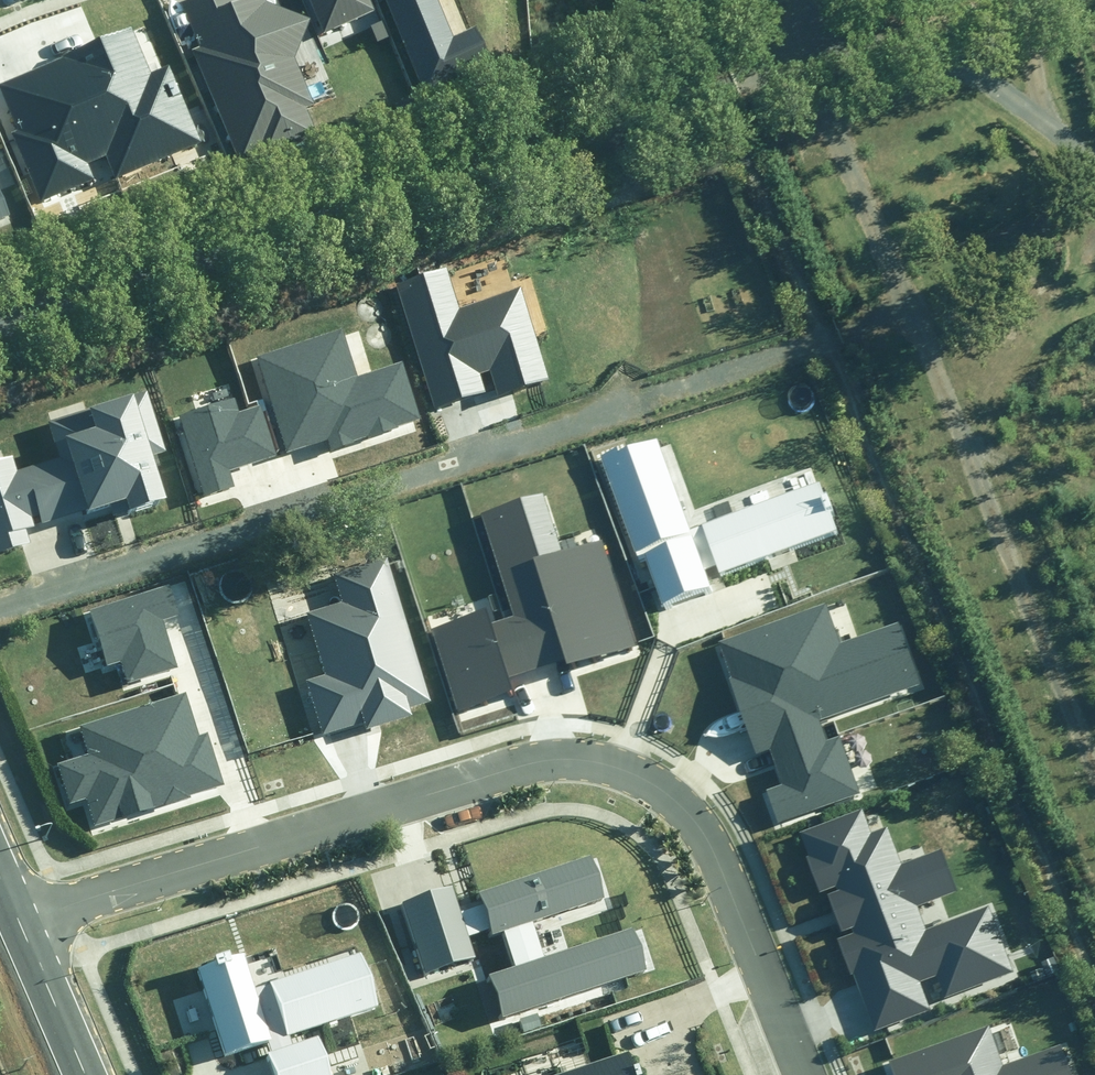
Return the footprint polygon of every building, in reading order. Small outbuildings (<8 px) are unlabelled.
[(239,158),(312,128),(304,108),(313,104),(294,56),(308,19),(268,4),(265,0),(242,0),(237,2),(236,0),(202,0),(188,5),(205,48),(196,51),(239,158)] [(325,31),(372,10),(368,0),(311,0),(325,31)] [(426,95),(487,68),(472,34),(456,41),(438,0),(384,0),(426,95)] [(10,133),(37,200),(94,177),(88,163),(107,155),(116,175),(196,142),(167,71),(148,79),(131,37),(6,88),(23,128),(10,133)] [(12,218),(0,189),(0,223),(12,218)] [(393,286),(430,409),(486,393),(481,374),(489,372),(495,392),(544,377),(519,292),(459,309),(447,270),(393,286)] [(257,354),(286,451),(325,440),(329,451),(422,424),(404,363),(357,377),(343,329),(257,354)] [(33,540),(28,526),(123,496),(127,507),(166,495),(154,459),(167,455),(146,390),(51,420),(63,457),(15,472),(11,459),(0,462),(0,550),(33,540)] [(174,416),(201,496),(231,486),(225,470),(274,454),(258,406),(240,411),(235,396),(174,416)] [(641,553),(658,602),(706,585),(700,568),(715,563),(718,570),(832,531),(816,484),(692,527),(658,431),(598,452),(634,555),(641,553)] [(436,629),(460,704),(511,688),(508,679),(562,662),(564,668),(637,645),(602,537),(564,549),(546,494),(483,514),(516,618),(493,625),(489,612),(436,629)] [(308,681),(324,733),(364,721),(366,727),(406,715),(404,707),(427,700),(385,560),(332,576),(340,601),(305,611),(325,676),(308,681)] [(91,613),(107,663),(123,658),(130,680),(178,665),(165,622),(179,618),(170,588),(91,613)] [(765,790),(777,823),(857,794),(837,739),(826,743),(818,721),(926,681),(903,620),(837,644),(823,605),(715,645),(756,755),(773,749),(785,783),(765,790)] [(60,766),(72,805),(83,801),(91,827),(223,787),(206,731),(196,734),(185,696),(83,727),(92,756),(60,766)] [(841,938),(875,1030),(928,1010),(917,982),(933,976),(944,1004),(1020,975),(992,898),(928,922),(923,909),(967,893),(948,842),(905,858),(891,822),(872,829),(863,806),(798,831),(820,890),(828,887),(847,936),(841,938)] [(399,902),(423,973),(473,957),(466,935),(493,927),(495,933),(508,929),(520,966),(490,976),(504,1016),(647,970),(632,924),(547,952),(537,923),(611,899),(595,849),(475,888),(480,901),(461,908),(453,884),(399,902)] [(271,1074),(332,1074),(320,1038),(291,1047),(288,1035),(373,1008),(357,956),(251,989),(239,952),(196,965),(224,1054),(268,1041),(271,1051),(265,1053),(271,1074)] [(1060,1044),(1000,1065),(988,1028),(891,1061),(896,1074),(1071,1074),(1060,1044)] [(629,1050),(554,1074),(637,1074),(629,1050)]
